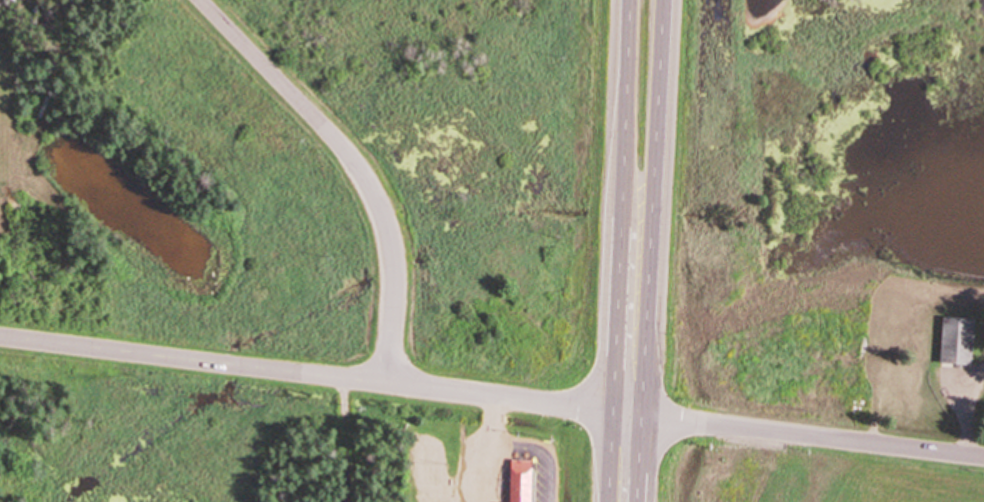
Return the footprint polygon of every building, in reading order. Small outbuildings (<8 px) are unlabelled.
[(977,320),(946,318),(943,365),(975,367),(977,320)] [(513,462),(513,501),(534,501),(534,462),(513,462)]
